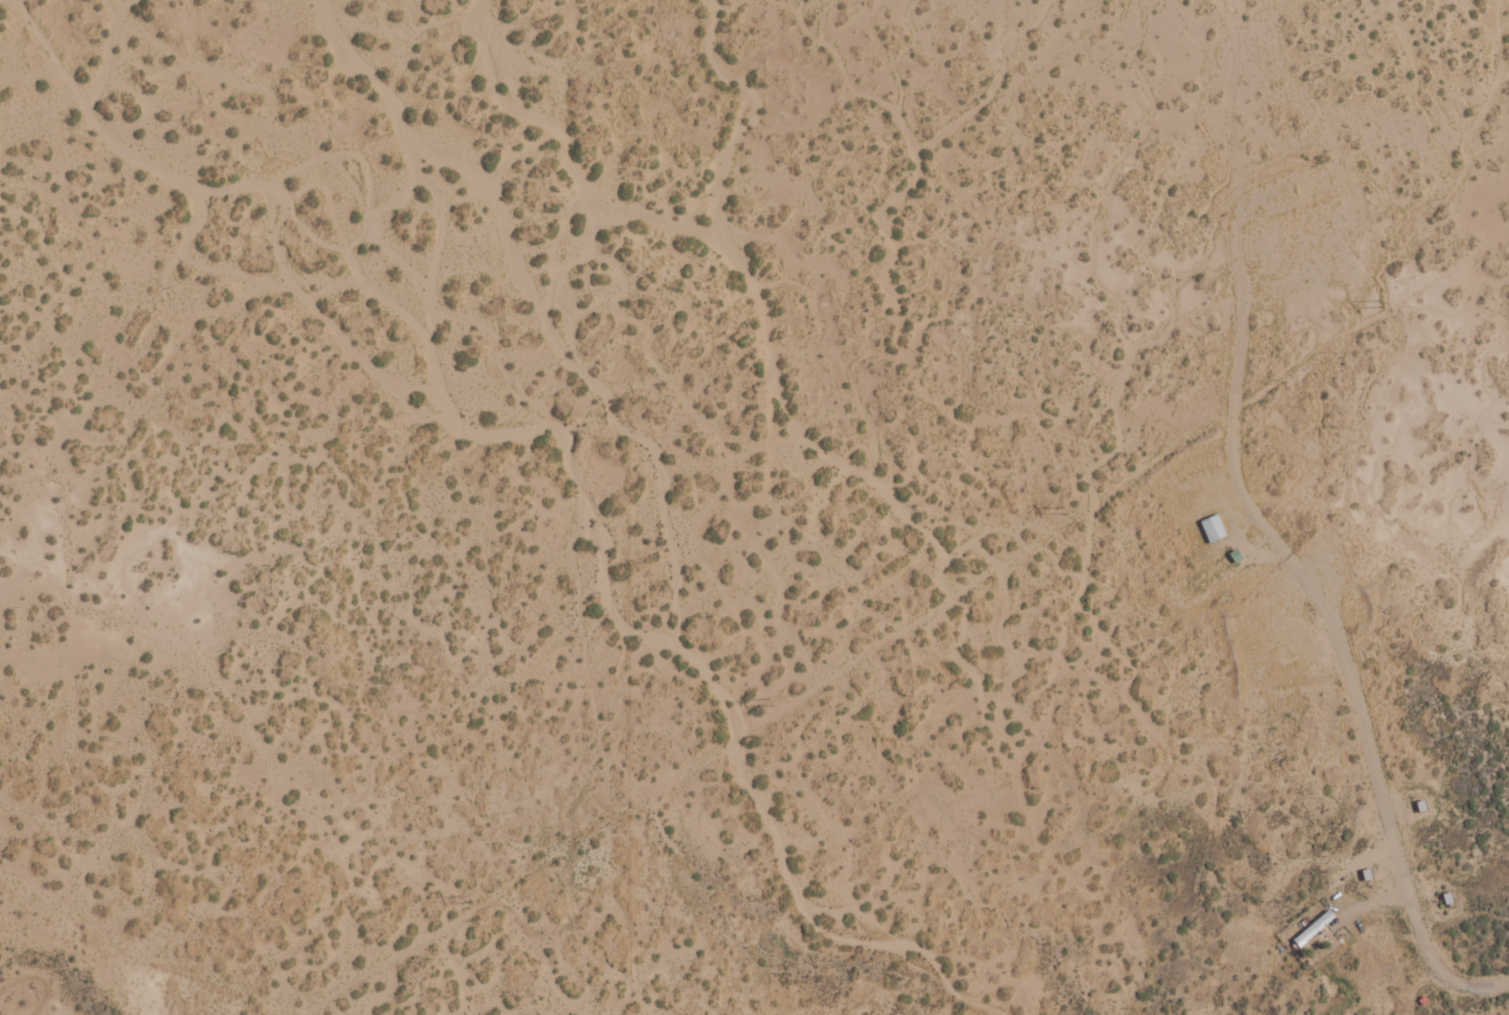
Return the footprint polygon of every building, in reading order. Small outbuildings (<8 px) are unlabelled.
[(1209,542),(1228,537),(1222,514),(1203,519),(1209,542)]
